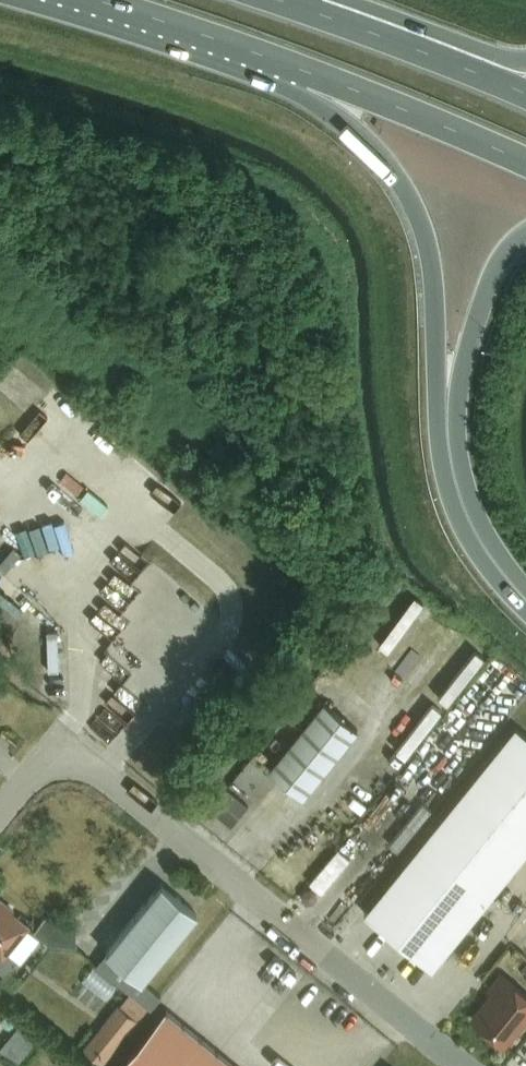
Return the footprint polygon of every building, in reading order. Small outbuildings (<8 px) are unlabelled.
[(125,614),(106,634),(118,653),(136,642),(137,640),(130,629),(139,624),(146,630),(152,623),(142,615),(153,603),(161,598),(175,582),(164,566),(159,560),(152,550),(148,552),(129,573),(136,585),(118,604),(125,614)] [(444,634),(405,681),(438,708),(477,661),(444,634)] [(325,701),(270,769),(304,797),(359,729),(325,701)] [(365,912),(433,967),(525,852),(525,733),(516,725),(365,912)] [(212,809),(232,825),(250,805),(229,788),(212,809)] [(331,858),(307,895),(318,902),(342,865),(331,858)] [(108,951),(143,980),(198,911),(163,883),(108,951)] [(6,975),(19,960),(9,952),(30,926),(13,912),(14,910),(0,898),(0,970),(6,975)] [(212,1024),(253,971),(243,963),(202,1017),(212,1024)] [(474,1019),(504,1044),(507,1041),(508,1042),(519,1028),(518,1027),(525,1017),(525,993),(504,974),(490,991),(494,994),(474,1019)] [(119,1003),(84,1048),(104,1064),(140,1020),(119,1003)] [(167,1009),(121,1065),(237,1065),(167,1009)]
